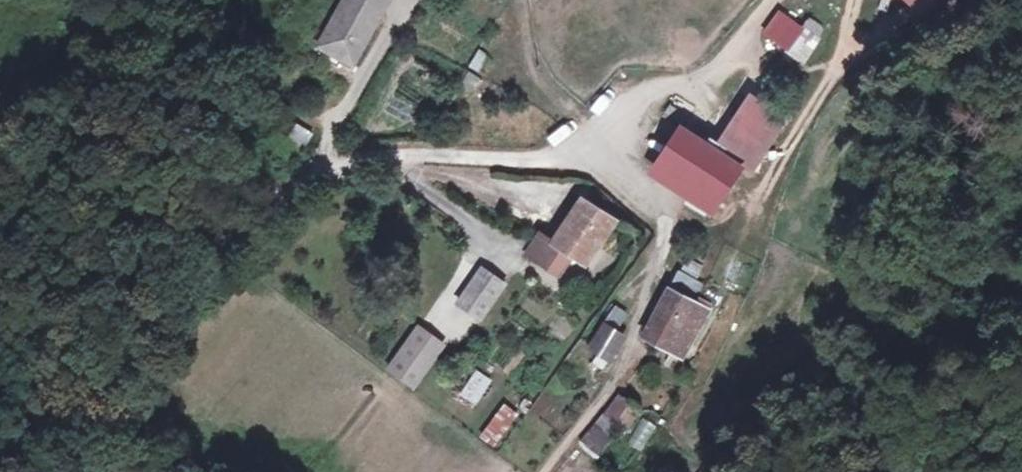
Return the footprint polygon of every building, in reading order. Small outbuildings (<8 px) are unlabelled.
[(346,66),(385,2),(387,0),(342,0),(313,46),(346,66)] [(938,38),(972,0),(895,0),(938,38)] [(804,65),(820,41),(805,31),(789,55),(804,65)] [(762,95),(748,118),(774,136),(790,114),(762,95)] [(744,116),(720,153),(748,173),(754,175),(777,139),(774,136),(748,118),(744,116)] [(296,123),(285,145),(302,154),(313,132),(296,123)] [(685,186),(713,148),(685,129),(657,168),(685,186)] [(720,153),(713,148),(685,186),(698,196),(721,211),(748,173),(720,153)] [(721,211),(698,196),(692,206),(714,221),(721,211)] [(616,225),(583,203),(555,244),(543,236),(530,255),(551,268),(562,275),(575,258),(588,266),(616,225)] [(483,321),(506,287),(483,273),(461,307),(483,321)] [(686,277),(674,293),(696,307),(707,290),(686,277)] [(674,293),(650,332),(674,347),(685,354),(709,315),(696,307),(674,293)] [(628,340),(606,327),(591,347),(613,362),(628,340)] [(445,349),(421,331),(393,372),(417,388),(445,349)] [(669,355),(674,347),(650,332),(645,339),(669,355)] [(473,369),(460,398),(479,406),(492,377),(473,369)] [(631,430),(641,415),(619,401),(599,427),(614,438),(624,425),(631,430)] [(495,448),(520,414),(505,403),(479,437),(495,448)] [(643,418),(628,445),(645,454),(660,427),(643,418)]
